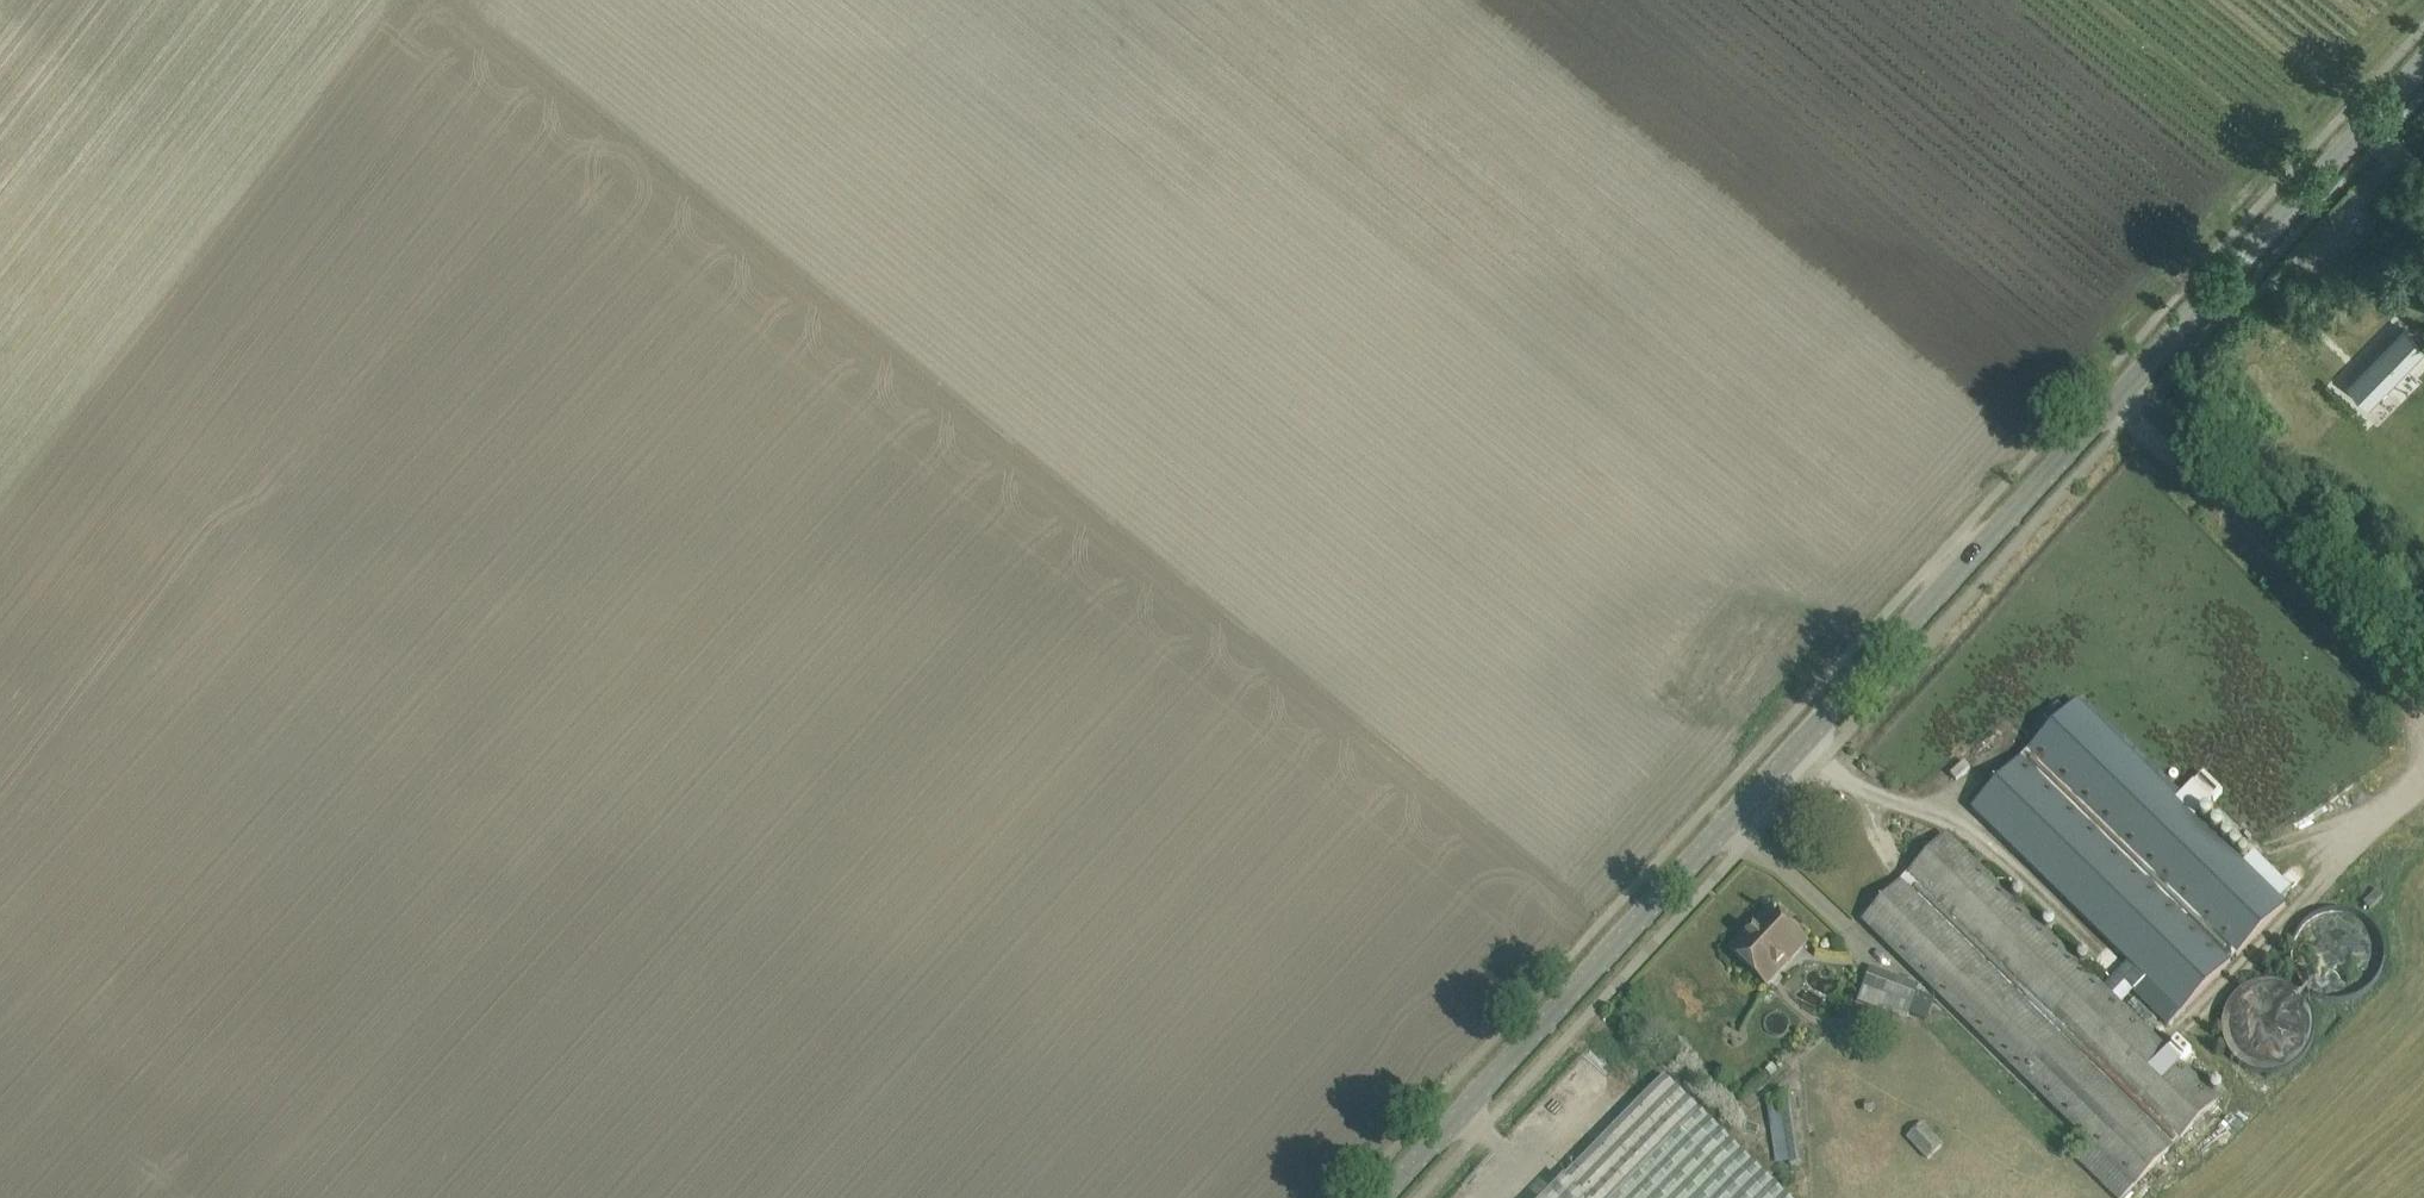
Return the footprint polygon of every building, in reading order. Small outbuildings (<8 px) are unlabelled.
[(2353,389),(2374,409),(2423,355),(2423,347),(2407,331),(2353,389)] [(2077,702),(1973,808),(2182,1012),(2286,905),(2077,702)] [(2214,801),(2217,798),(2223,792),(2205,773),(2197,781),(2195,782),(2214,801)] [(1964,852),(1946,836),(1864,921),(2091,1141),(2075,1160),(2116,1197),(2122,1197),(2218,1100),(1964,852)] [(1807,943),(1789,926),(1772,910),(1732,952),(1767,985),(1807,943)] [(1920,986),(1871,967),(1864,987),(1912,1005),(1919,1008),(1925,991),(1918,988),(1920,986)] [(1682,1092),(1665,1076),(1545,1197),(1790,1197),(1682,1092)] [(1781,1097),(1767,1099),(1776,1163),(1790,1161),(1791,1165),(1801,1164),(1791,1093),(1781,1095),(1781,1097)] [(1921,1121),(1905,1136),(1924,1158),(1941,1143),(1921,1121)]
